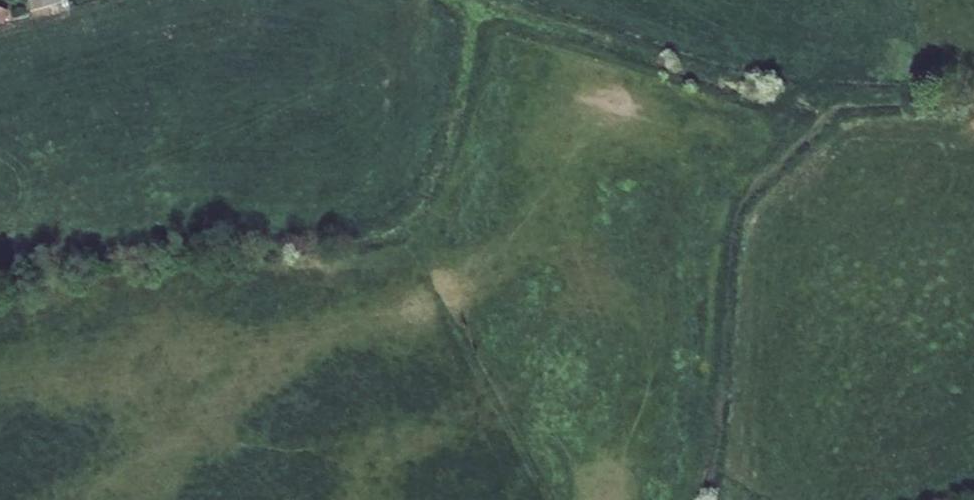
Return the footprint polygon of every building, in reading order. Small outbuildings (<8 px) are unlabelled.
[(32,11),(70,1),(70,0),(30,0),(32,11)] [(5,24),(10,10),(0,6),(0,22),(5,24)]
